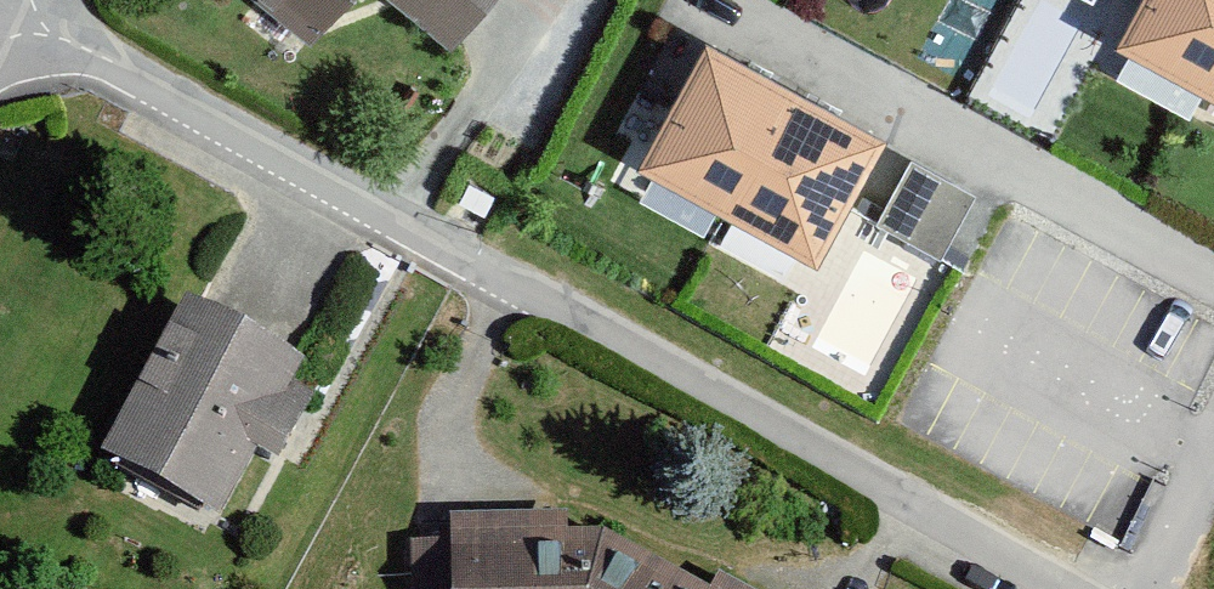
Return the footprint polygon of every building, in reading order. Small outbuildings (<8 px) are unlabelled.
[(308,47),(345,0),(248,0),(308,47)] [(452,55),(489,8),(495,0),(382,0),(452,55)] [(1125,48),(1213,97),(1213,0),(1151,0),(1125,48)] [(884,146),(711,54),(648,172),(718,209),(724,212),(820,264),(884,146)] [(975,198),(912,162),(876,225),(939,260),(975,198)] [(196,301),(178,291),(94,449),(215,513),(251,447),(282,464),(311,410),(282,395),(302,357),(244,326),(196,301)] [(450,510),(451,537),(452,588),(588,588),(604,526),(568,527),(568,508),(556,508),(450,510)] [(719,569),(711,585),(604,526),(588,588),(756,588),(719,569)] [(451,537),(427,537),(412,537),(412,588),(452,588),(451,537)]
